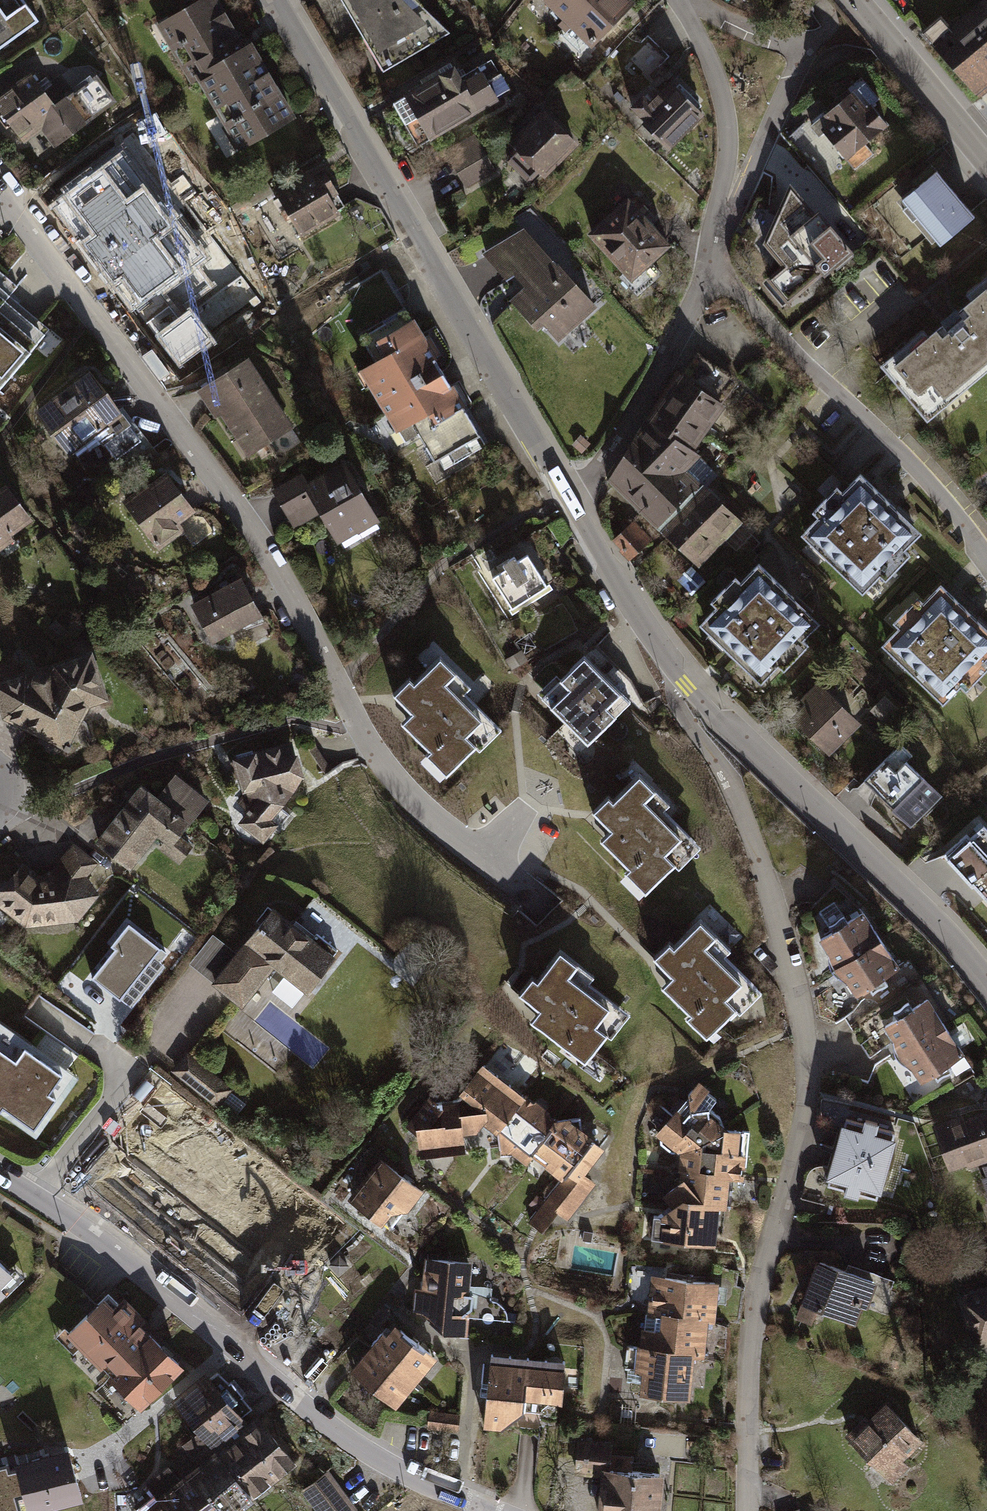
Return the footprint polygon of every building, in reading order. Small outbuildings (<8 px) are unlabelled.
[(38,17),(26,0),(0,0),(0,46),(38,17)] [(156,21),(190,81),(198,78),(241,146),(296,116),(253,39),(245,43),(219,0),(193,0),(156,21)] [(383,70),(453,31),(421,0),(344,0),(383,70)] [(593,46),(635,0),(544,0),(593,46)] [(951,30),(941,18),(922,34),(976,97),(986,88),(986,0),(951,30)] [(407,95),(393,102),(419,146),(512,88),(491,59),(465,75),(455,61),(404,91),(407,95)] [(0,94),(0,111),(26,144),(42,130),(55,148),(92,119),(72,89),(55,101),(30,70),(0,94)] [(644,91),(629,106),(671,148),(705,111),(672,77),(651,98),(644,91)] [(855,88),(811,125),(820,136),(827,130),(847,157),(890,122),(872,100),(868,104),(855,88)] [(545,107),(510,143),(514,147),(505,157),(532,182),(540,172),(546,177),(578,140),(545,107)] [(475,133),(445,150),(467,189),(497,170),(475,133)] [(94,158),(56,189),(90,230),(109,217),(106,213),(125,197),(94,158)] [(322,163),(278,191),(302,236),(348,205),(322,163)] [(940,167),(903,196),(944,242),(979,213),(940,167)] [(796,193),(765,221),(791,253),(832,219),(813,198),(806,203),(796,193)] [(629,195),(588,231),(638,288),(658,270),(651,262),(672,244),(629,195)] [(524,228),(483,253),(506,278),(514,272),(525,285),(512,298),(538,327),(543,323),(559,338),(597,303),(524,228)] [(194,233),(138,277),(161,307),(144,324),(164,351),(198,327),(188,315),(231,283),(194,233)] [(884,362),(925,417),(986,367),(986,275),(967,292),(972,298),(931,333),(925,327),(884,362)] [(0,293),(0,385),(45,329),(0,293)] [(409,307),(359,332),(375,357),(357,369),(383,413),(447,376),(409,307)] [(293,424),(249,354),(195,390),(216,418),(221,413),(246,456),(293,424)] [(91,368),(33,408),(68,451),(100,432),(116,455),(141,440),(91,368)] [(650,417),(671,433),(677,434),(695,448),(727,403),(682,369),(650,417)] [(447,376),(383,413),(396,433),(415,421),(436,458),(439,456),(446,467),(487,444),(447,376)] [(671,433),(650,417),(646,415),(633,438),(640,445),(644,467),(675,472),(688,468),(701,453),(695,448),(677,434),(671,433)] [(640,445),(633,438),(608,479),(661,531),(702,482),(688,468),(675,472),(644,467),(640,445)] [(302,472),(272,490),(295,527),(319,512),(337,544),(379,521),(344,458),(307,481),(302,472)] [(819,514),(802,531),(865,590),(884,572),(893,580),(918,555),(909,547),(926,526),(863,468),(845,487),(840,483),(814,508),(819,514)] [(165,470),(124,503),(160,549),(186,532),(179,523),(196,512),(165,470)] [(6,482),(0,486),(0,546),(34,522),(6,482)] [(743,520),(702,482),(661,531),(699,567),(743,520)] [(653,538),(634,519),(612,539),(621,549),(620,551),(629,560),(653,538)] [(501,571),(494,576),(514,607),(510,609),(513,614),(553,586),(550,582),(548,583),(529,552),(519,559),(515,554),(496,565),(501,571)] [(717,605),(700,623),(763,682),(781,664),(790,672),(816,646),(807,638),(824,618),(761,560),(743,579),(738,574),(712,600),(717,605)] [(246,573),(194,600),(217,644),(269,617),(246,573)] [(882,645),(945,704),(963,686),(967,690),(986,672),(986,623),(943,582),(925,601),(920,597),(894,623),(899,628),(882,645)] [(0,687),(0,699),(5,722),(78,746),(111,695),(99,647),(0,687)] [(473,684),(441,651),(397,693),(414,711),(405,719),(433,749),(428,754),(447,774),(475,747),(480,752),(504,728),(468,689),(473,684)] [(631,701),(586,655),(543,695),(589,742),(631,701)] [(807,704),(792,719),(831,754),(862,723),(821,680),(801,698),(807,704)] [(294,738),(232,757),(242,794),(237,803),(246,809),(238,822),(263,843),(292,810),(284,806),(305,775),(294,738)] [(902,741),(867,780),(914,824),(944,795),(907,759),(913,752),(902,741)] [(158,796),(141,783),(95,842),(130,869),(158,831),(187,854),(194,846),(181,835),(209,798),(176,771),(158,796)] [(672,802),(641,771),(615,796),(610,791),(591,810),(611,829),(602,838),(632,868),(629,872),(646,890),(676,860),(681,865),(700,845),(665,809),(672,802)] [(949,859),(986,900),(986,826),(985,824),(949,859)] [(0,889),(0,909),(27,928),(78,922),(98,894),(89,876),(98,862),(73,842),(54,867),(39,874),(21,861),(0,889)] [(823,908),(833,928),(854,917),(845,897),(823,908)] [(273,901),(234,950),(214,934),(190,966),(241,1005),(273,964),(306,989),(336,950),(273,901)] [(867,911),(820,939),(835,968),(884,939),(867,911)] [(669,941),(653,957),(671,974),(661,984),(691,1014),(686,1018),(708,1039),(736,1010),(741,1014),(763,991),(727,955),(733,949),(702,919),(675,947),(669,941)] [(115,944),(91,975),(119,996),(159,945),(128,921),(111,942),(115,944)] [(884,939),(835,968),(840,975),(849,980),(857,996),(902,967),(884,939)] [(591,974),(560,950),(540,976),(535,972),(521,991),(542,1008),(533,1020),(586,1061),(607,1033),(613,1037),(630,1016),(586,981),(591,974)] [(931,998),(886,1026),(902,1055),(948,1026),(931,998)] [(0,1022),(0,1118),(32,1141),(78,1077),(0,1022)] [(948,1026),(902,1055),(907,1064),(915,1069),(923,1083),(967,1054),(948,1026)] [(235,1089),(187,1051),(170,1071),(219,1108),(235,1089)] [(500,1131),(527,1095),(484,1062),(460,1093),(461,1094),(481,1110),(488,1109),(488,1117),(483,1125),(498,1134),(500,1131)] [(718,1096),(701,1081),(657,1134),(681,1154),(679,1183),(663,1196),(672,1209),(663,1214),(663,1243),(716,1247),(721,1207),(729,1208),(732,1179),(745,1180),(751,1132),(726,1127),(722,1117),(711,1109),(718,1096)] [(481,1110),(461,1094),(457,1101),(442,1103),(430,1094),(406,1127),(417,1133),(421,1156),(466,1150),(465,1134),(477,1133),(483,1125),(488,1117),(488,1109),(481,1110)] [(527,1164),(531,1158),(555,1119),(556,1117),(549,1112),(551,1110),(536,1099),(535,1101),(527,1095),(500,1131),(502,1153),(512,1152),(527,1164)] [(934,1125),(950,1172),(968,1164),(970,1168),(986,1162),(986,1108),(965,1117),(964,1113),(934,1125)] [(847,1115),(827,1183),(880,1202),(900,1131),(847,1115)] [(582,1128),(581,1117),(555,1119),(531,1158),(561,1181),(570,1174),(591,1191),(598,1183),(585,1173),(605,1147),(582,1128)] [(380,1156),(348,1198),(384,1225),(391,1214),(409,1211),(426,1189),(380,1156)] [(591,1191),(570,1174),(561,1181),(531,1222),(543,1230),(558,1212),(567,1219),(591,1191)] [(0,1251),(0,1313),(31,1285),(0,1251)] [(473,1262),(426,1257),(422,1289),(416,1288),(412,1313),(422,1314),(444,1331),(444,1336),(467,1338),(470,1315),(473,1310),(476,1294),(470,1294),(473,1262)] [(818,1260),(795,1319),(813,1326),(819,1310),(858,1325),(865,1307),(888,1315),(899,1282),(849,1264),(848,1270),(818,1260)] [(717,1282),(653,1276),(648,1330),(643,1329),(641,1348),(638,1347),(636,1370),(643,1371),(641,1393),(688,1397),(692,1355),(703,1356),(706,1321),(714,1321),(717,1282)] [(959,1295),(977,1356),(986,1353),(986,1285),(959,1295)] [(114,1290),(74,1331),(149,1405),(190,1365),(114,1290)] [(384,1331),(350,1370),(397,1408),(437,1358),(396,1322),(387,1334),(384,1331)] [(568,1362),(491,1353),(484,1429),(502,1431),(524,1413),(525,1399),(563,1403),(568,1362)] [(147,1510),(148,1510),(234,1510),(299,1458),(234,1380),(191,1416),(220,1450),(147,1510)] [(866,1416),(846,1437),(893,1486),(911,1466),(904,1460),(926,1440),(888,1402),(870,1419),(866,1416)] [(461,1414),(429,1410),(427,1427),(458,1432),(461,1414)] [(176,1449),(179,1452),(148,1483),(160,1496),(214,1444),(198,1427),(176,1449)] [(612,1469),(614,1441),(579,1439),(576,1466),(601,1469),(598,1510),(663,1510),(667,1474),(612,1469)] [(0,1460),(9,1491),(13,1510),(56,1510),(87,1501),(73,1445),(0,1460)] [(309,1491),(320,1510),(362,1510),(339,1475),(309,1491)]
